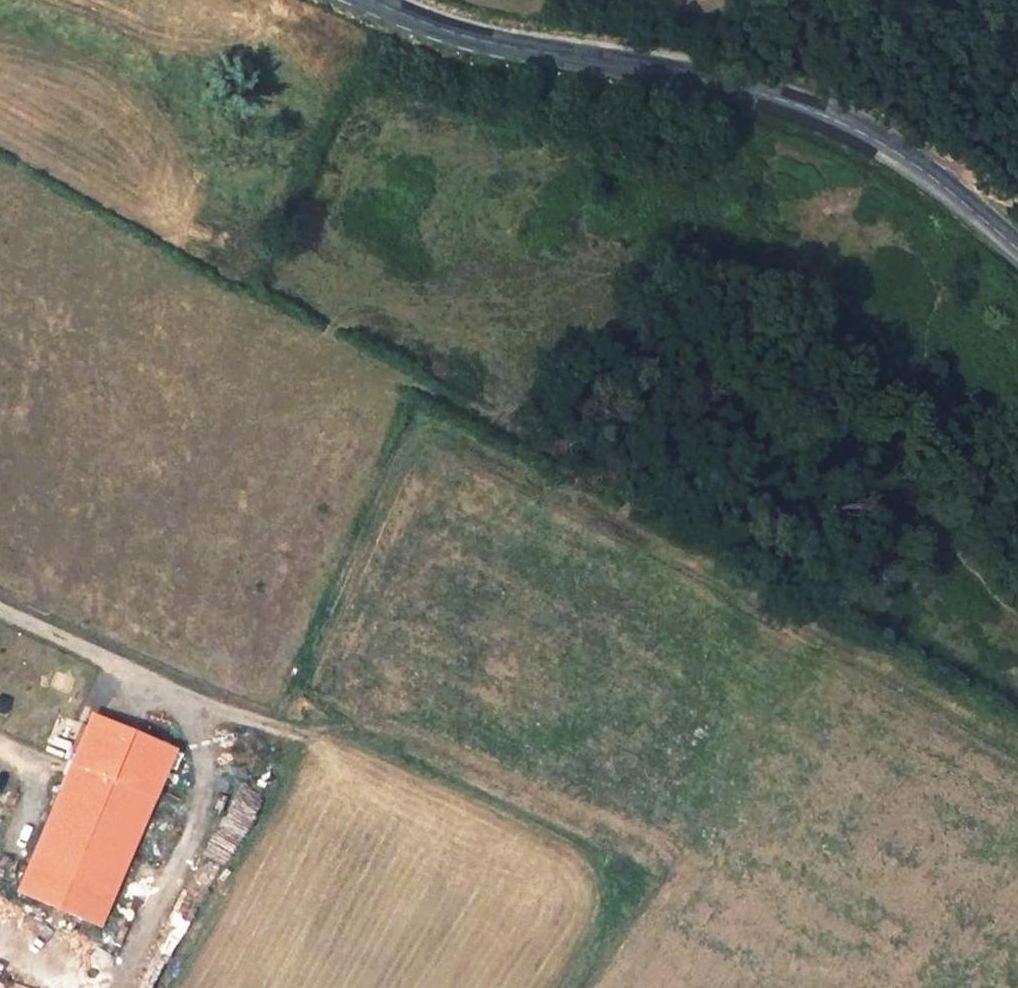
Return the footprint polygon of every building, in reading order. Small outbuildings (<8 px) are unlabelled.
[(93,714),(5,880),(83,923),(172,757),(93,714)]
